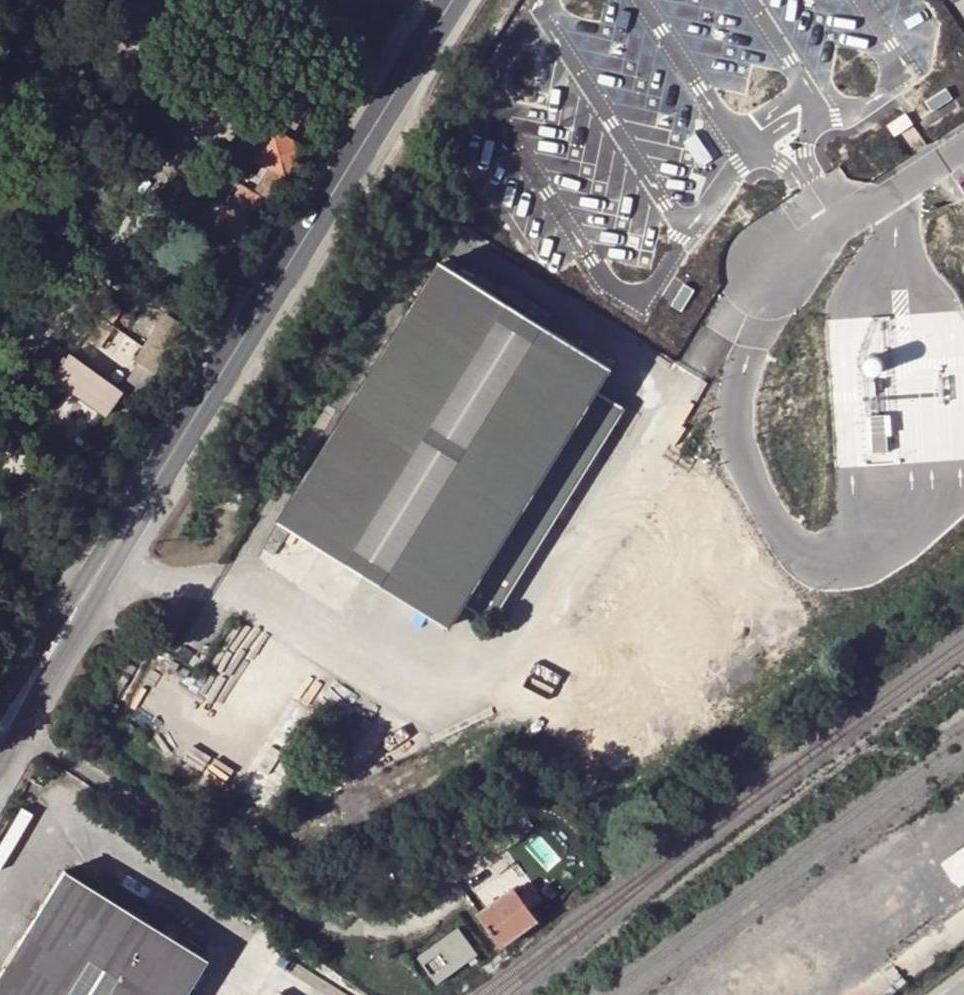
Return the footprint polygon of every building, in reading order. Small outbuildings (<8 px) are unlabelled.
[(281,107),(269,128),(285,138),(298,117),(281,107)] [(225,230),(244,242),(302,148),(285,138),(269,128),(251,159),(263,167),(225,230)] [(442,264),(279,527),(453,631),(466,609),(491,625),(623,412),(597,395),(612,370),(442,264)] [(94,290),(85,302),(94,309),(91,313),(98,319),(111,304),(94,290)] [(94,324),(88,318),(79,329),(86,335),(94,324)] [(891,362),(891,358),(891,355),(890,352),(887,350),(884,349),(881,349),(878,350),(875,352),(874,354),(873,357),(873,360),(874,363),(876,365),(878,367),(881,368),(884,367),(887,366),(889,364),(891,362)] [(156,381),(133,366),(115,395),(138,410),(156,381)] [(878,417),(879,440),(892,440),(891,416),(878,417)] [(523,818),(503,836),(514,850),(535,832),(523,818)] [(0,979),(0,994),(184,994),(204,961),(65,875),(0,979)] [(515,891),(479,916),(501,950),(540,923),(515,891)] [(417,957),(437,984),(478,954),(459,927),(417,957)]
